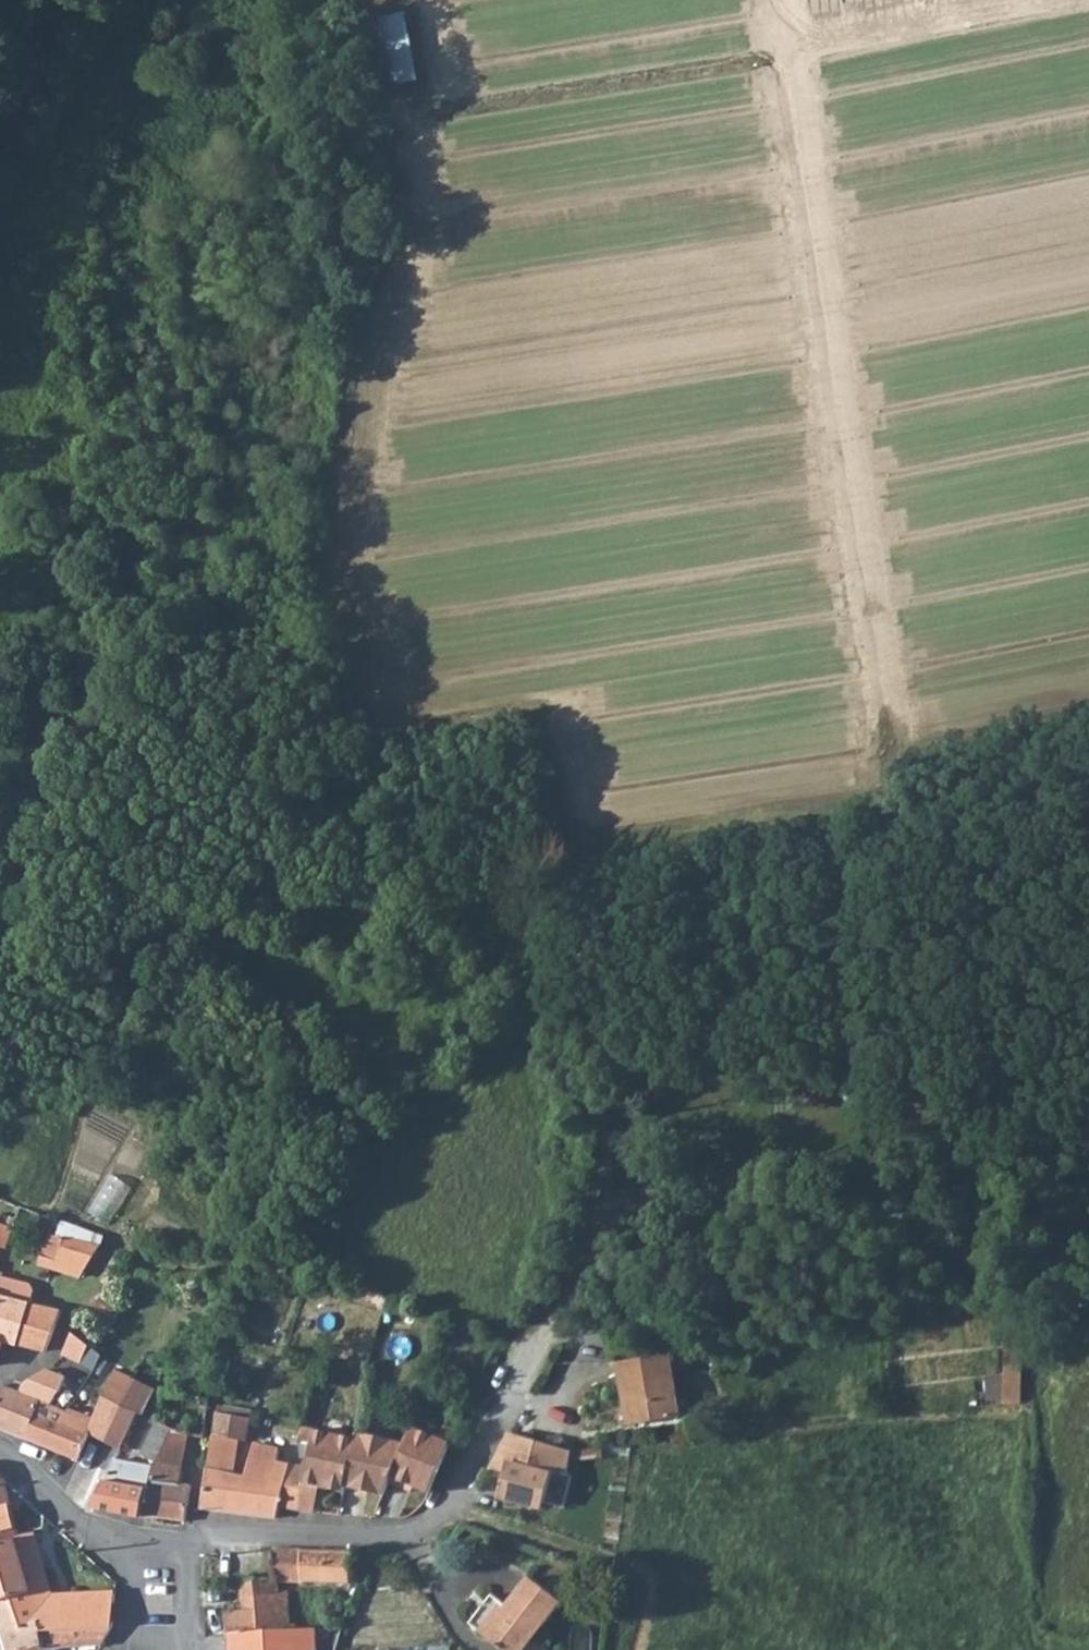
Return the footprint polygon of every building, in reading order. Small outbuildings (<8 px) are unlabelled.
[(376,18),(389,87),(422,81),(409,12),(376,18)] [(59,1234),(103,1246),(103,1237),(64,1220),(59,1234)] [(9,1240),(11,1228),(0,1223),(0,1240),(9,1240)] [(59,1234),(44,1230),(34,1261),(49,1266),(59,1234)] [(103,1246),(59,1234),(49,1266),(82,1277),(103,1246)] [(286,1263),(289,1251),(278,1248),(275,1260),(286,1263)] [(1,1340),(19,1344),(30,1305),(30,1303),(34,1289),(31,1283),(0,1275),(0,1345),(1,1340)] [(62,1309),(30,1303),(30,1305),(19,1344),(47,1349),(62,1309)] [(80,1323),(73,1332),(90,1345),(101,1354),(109,1345),(80,1323)] [(90,1345),(73,1332),(63,1353),(81,1362),(90,1345)] [(101,1354),(90,1345),(81,1362),(94,1369),(101,1355),(101,1354)] [(993,1377),(992,1401),(1022,1403),(1024,1354),(1009,1354),(1008,1378),(993,1377)] [(101,1355),(94,1369),(104,1374),(111,1360),(101,1355)] [(684,1410),(675,1355),(623,1363),(633,1419),(684,1410)] [(59,1361),(53,1365),(57,1372),(64,1369),(59,1361)] [(93,1421),(95,1421),(90,1432),(105,1439),(122,1404),(135,1378),(117,1370),(93,1421)] [(156,1388),(135,1378),(122,1404),(145,1413),(155,1392),(156,1388)] [(0,1390),(0,1428),(26,1438),(41,1401),(44,1393),(24,1384),(21,1393),(2,1385),(0,1390)] [(186,1394),(162,1391),(161,1393),(155,1417),(155,1420),(158,1421),(173,1428),(179,1431),(189,1433),(205,1437),(210,1398),(198,1396),(199,1387),(187,1385),(186,1394)] [(155,1392),(145,1413),(155,1417),(161,1393),(155,1392)] [(41,1401),(26,1438),(80,1459),(90,1432),(95,1421),(93,1421),(79,1415),(75,1425),(58,1418),(62,1409),(41,1401)] [(218,1405),(200,1508),(277,1518),(280,1505),(296,1509),(304,1483),(309,1464),(277,1461),(280,1448),(255,1442),(245,1476),(234,1474),(239,1439),(248,1441),(252,1417),(229,1413),(230,1407),(218,1405)] [(62,1409),(58,1418),(75,1425),(79,1415),(62,1409)] [(173,1428),(158,1421),(141,1454),(156,1461),(173,1428)] [(309,1464),(304,1483),(320,1487),(345,1492),(346,1486),(385,1495),(392,1477),(430,1494),(457,1431),(446,1426),(440,1439),(413,1427),(406,1444),(358,1433),(357,1439),(304,1427),(301,1440),(315,1444),(309,1464)] [(154,1466),(140,1515),(186,1521),(192,1485),(180,1484),(182,1466),(187,1447),(184,1446),(189,1433),(179,1431),(173,1428),(156,1461),(154,1466)] [(571,1451),(513,1429),(495,1461),(510,1466),(501,1494),(542,1507),(554,1469),(566,1472),(571,1451)] [(95,1506),(140,1515),(154,1466),(115,1459),(95,1506)] [(19,1536),(5,1481),(0,1476),(0,1541),(19,1536)] [(304,1483),(296,1509),(311,1512),(315,1512),(320,1487),(304,1483)] [(0,1541),(0,1601),(10,1598),(20,1627),(39,1622),(41,1632),(113,1625),(115,1592),(52,1596),(33,1531),(19,1536),(0,1541)] [(348,1551),(272,1548),(277,1578),(241,1578),(244,1609),(225,1611),(226,1633),(296,1629),(297,1624),(292,1625),(289,1592),(281,1593),(278,1580),(349,1582),(348,1556),(348,1551)] [(480,1632),(504,1649),(549,1649),(534,1638),(563,1602),(531,1577),(508,1606),(501,1616),(496,1612),(480,1632)] [(508,1606),(492,1594),(469,1623),(480,1632),(496,1612),(501,1616),(508,1606)] [(0,1601),(0,1626),(7,1649),(23,1649),(43,1645),(41,1632),(39,1622),(20,1627),(10,1598),(0,1601)] [(23,1649),(50,1649),(56,1649),(64,1646),(101,1645),(113,1625),(41,1632),(43,1645),(23,1649)] [(226,1634),(228,1649),(242,1649),(247,1649),(310,1649),(308,1629),(296,1629),(226,1633),(226,1634)]
